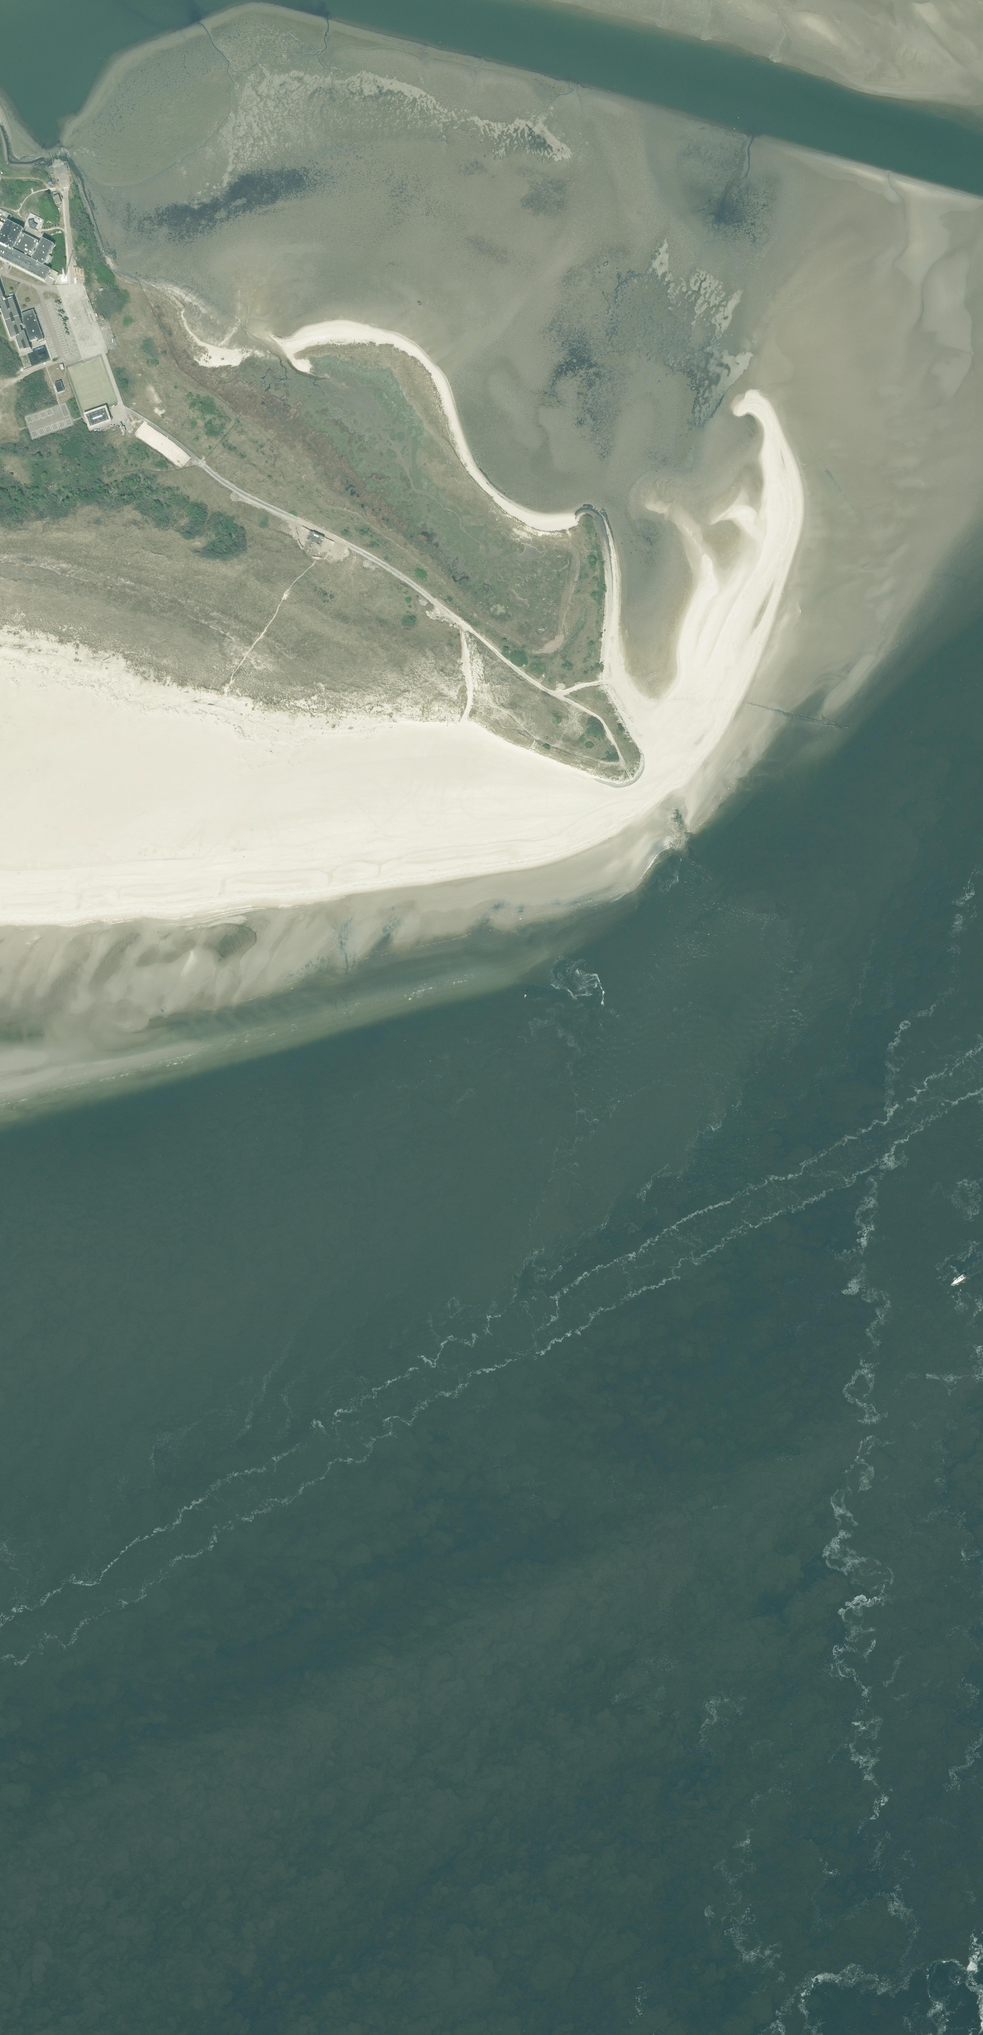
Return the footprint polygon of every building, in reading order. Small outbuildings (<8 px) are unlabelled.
[(6,262),(10,264),(42,281),(44,282),(45,282),(51,270),(47,268),(47,267),(52,257),(50,256),(49,256),(54,246),(42,239),(40,242),(23,233),(22,233),(23,230),(7,221),(5,224),(0,222),(0,227),(0,226),(3,228),(0,234),(0,259),(6,262)] [(1,311),(11,339),(17,337),(18,339),(16,339),(20,351),(21,351),(26,349),(26,350),(30,349),(31,349),(29,344),(28,342),(30,342),(35,340),(39,339),(39,341),(38,341),(38,342),(44,340),(33,310),(31,311),(23,314),(21,314),(23,319),(20,320),(17,311),(13,300),(10,301),(7,302),(7,301),(5,302),(4,299),(0,287),(0,311),(1,311)] [(61,382),(54,384),(58,394),(64,391),(61,382)] [(105,409),(87,416),(91,428),(109,421),(105,409)] [(310,531),(306,540),(312,543),(309,549),(312,550),(315,544),(320,547),(324,538),(310,531)]
